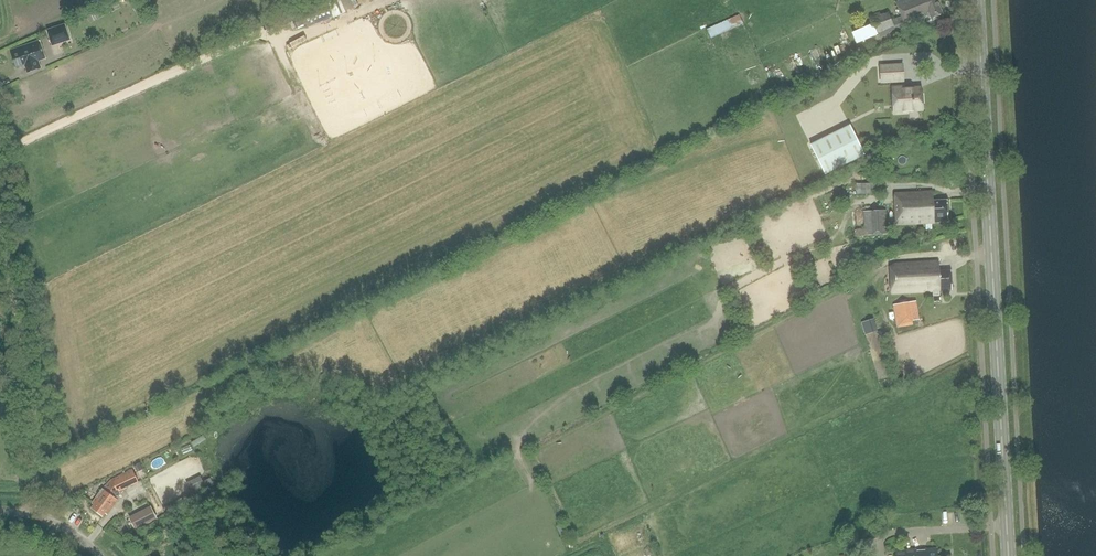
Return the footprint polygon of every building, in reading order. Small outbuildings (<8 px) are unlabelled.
[(333,17),(334,18),(346,12),(341,0),(326,0),(333,17)] [(877,33),(878,37),(928,18),(929,19),(931,18),(942,13),(937,0),(899,0),(895,2),(902,16),(892,20),(889,12),(881,15),(880,13),(871,16),(873,21),(877,33)] [(710,27),(713,36),(745,22),(741,14),(710,27)] [(47,30),(52,45),(61,42),(60,40),(67,38),(65,33),(69,32),(66,24),(47,30)] [(287,38),(290,43),(305,35),(302,30),(287,38)] [(306,36),(292,43),(295,48),(309,41),(306,36)] [(41,69),(39,62),(46,60),(40,41),(26,45),(27,48),(12,53),(16,67),(25,65),(27,73),(41,69)] [(881,66),(882,82),(904,80),(903,65),(881,66)] [(893,88),(894,111),(923,110),(921,88),(904,89),(904,87),(893,88)] [(811,145),(825,174),(865,155),(850,125),(811,145)] [(881,194),(881,183),(856,184),(856,194),(881,194)] [(940,221),(948,221),(946,199),(933,200),(933,192),(895,194),(897,225),(940,222),(940,221)] [(887,210),(864,211),(865,229),(861,229),(861,236),(888,234),(887,210)] [(810,254),(795,262),(799,270),(814,263),(810,254)] [(891,293),(933,292),(933,297),(934,297),(934,302),(940,301),(940,289),(953,289),(951,270),(939,272),(938,261),(895,264),(890,269),(891,293)] [(919,321),(916,301),(894,304),(897,328),(913,325),(913,322),(919,321)] [(117,495),(139,483),(133,471),(110,483),(104,490),(103,489),(92,504),(94,506),(91,509),(102,518),(106,513),(108,515),(118,501),(116,499),(119,496),(117,495)] [(200,476),(200,477),(186,484),(192,495),(206,488),(200,476)] [(150,506),(128,517),(134,529),(156,518),(150,506)] [(970,511),(959,512),(960,525),(971,524),(970,511)] [(565,534),(570,546),(588,537),(583,526),(565,534)]
